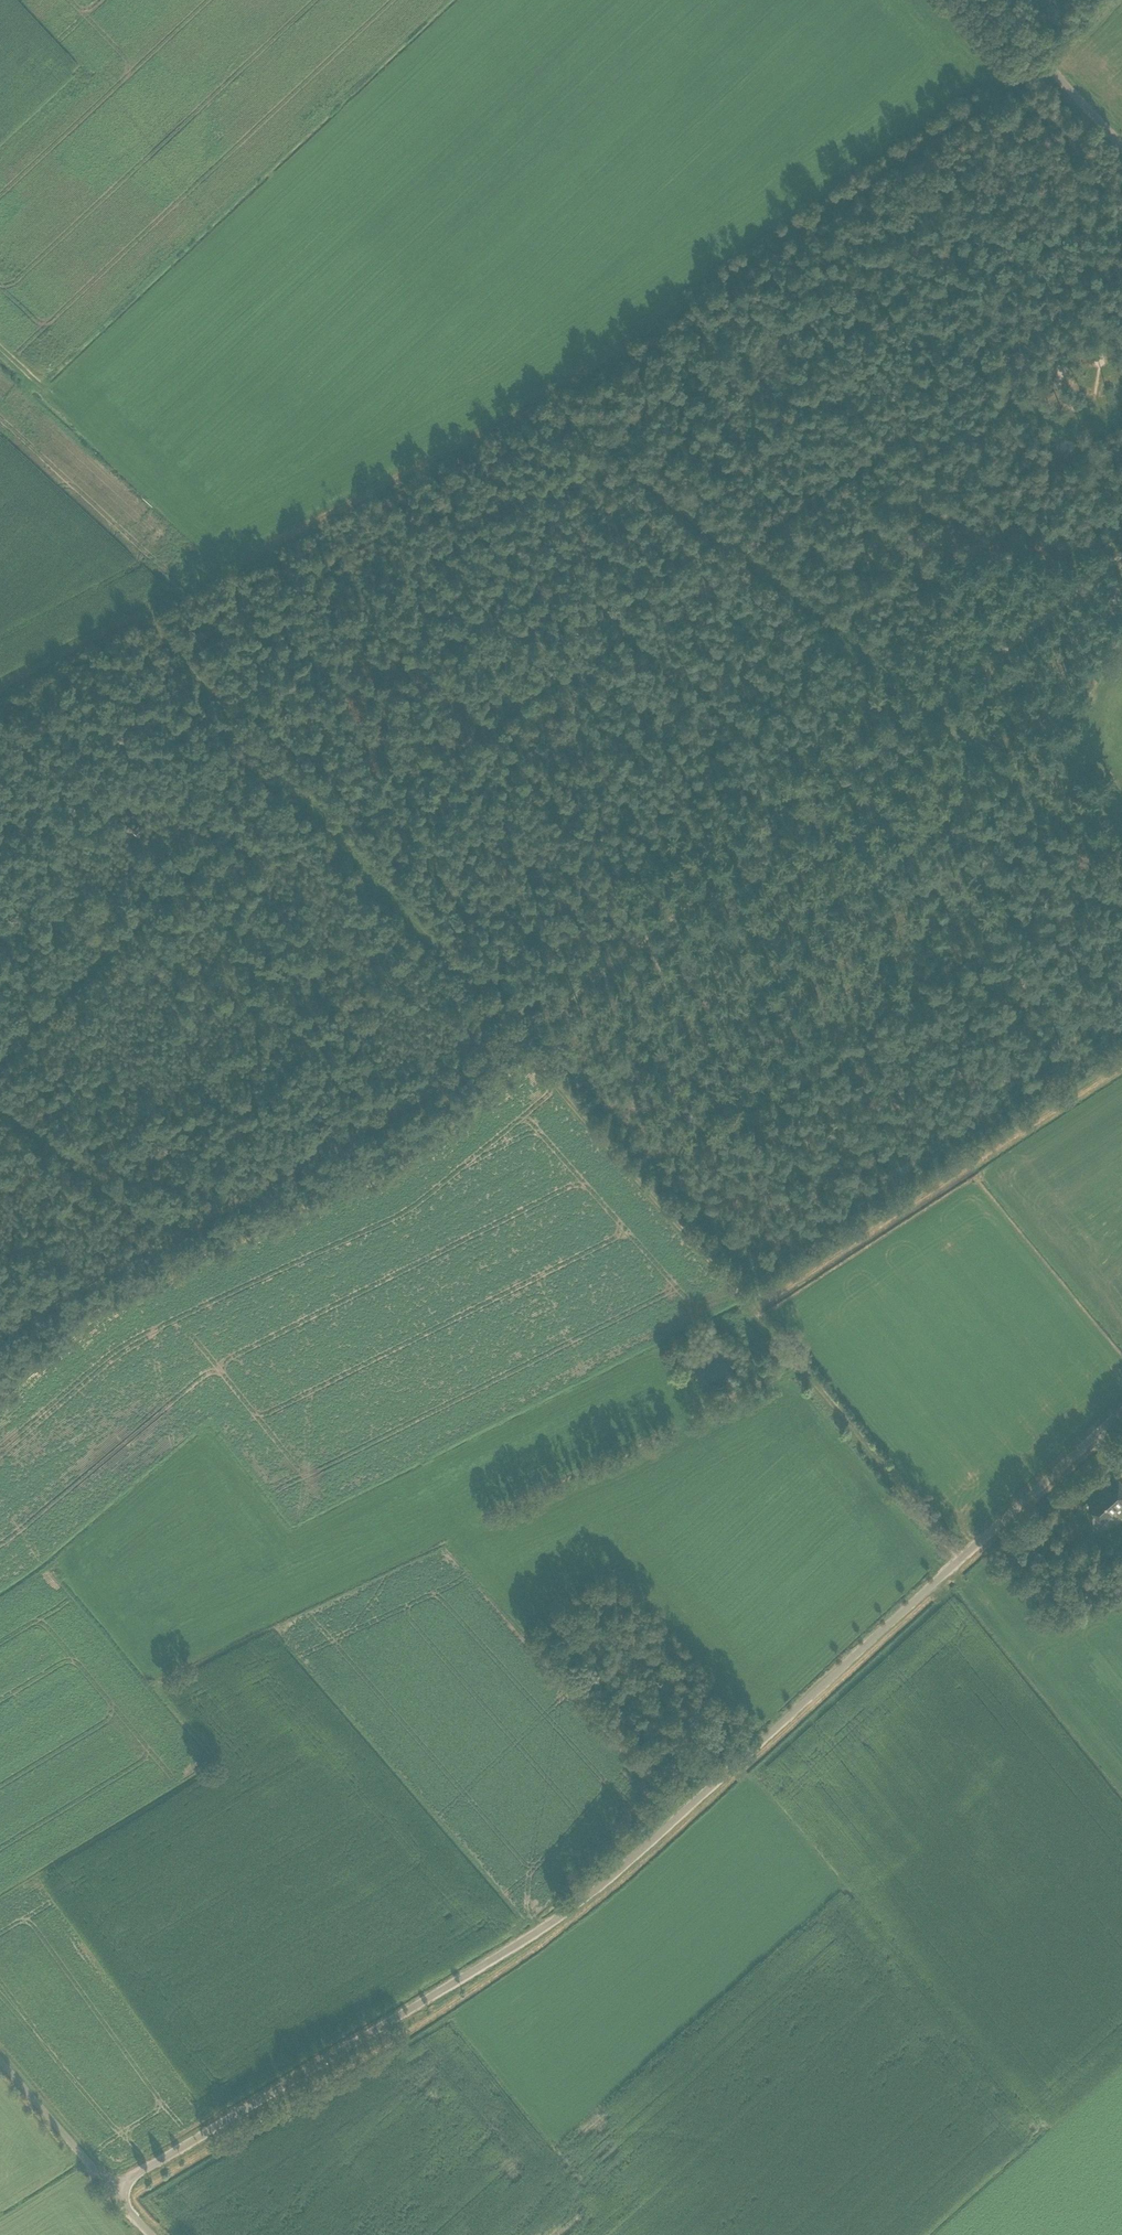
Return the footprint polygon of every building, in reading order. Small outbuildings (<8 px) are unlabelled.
[(1056,449),(1064,461),(1078,451),(1069,440),(1056,449)] [(1121,1504),(1121,1485),(1118,1481),(1089,1507),(1102,1522),(1121,1504)]
